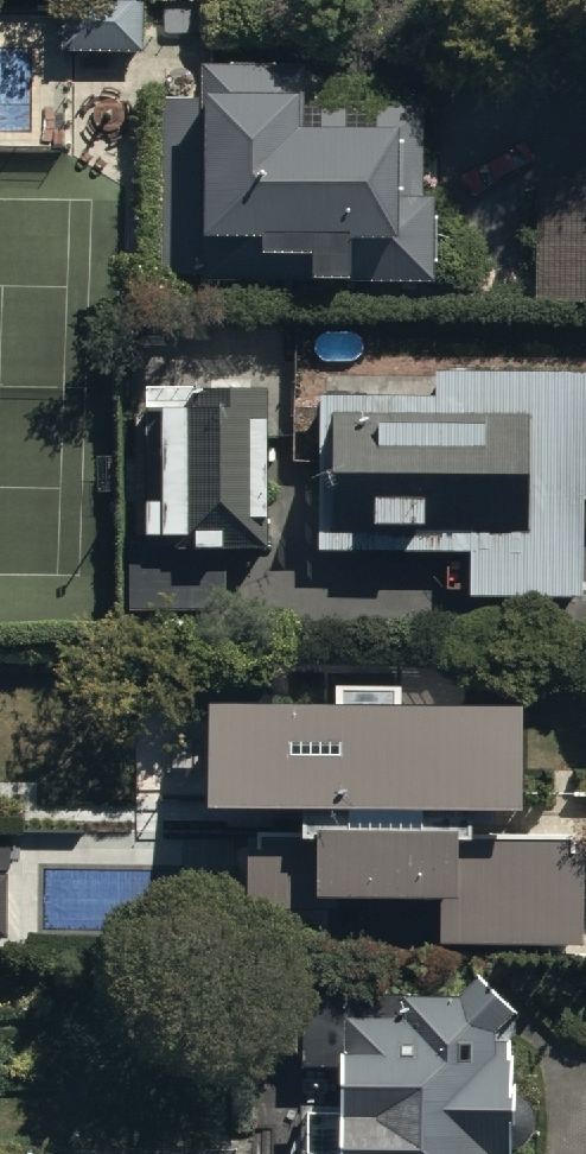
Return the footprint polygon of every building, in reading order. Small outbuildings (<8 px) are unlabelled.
[(143,49),(144,0),(64,0),(62,48),(143,49)] [(167,2),(168,35),(203,34),(202,2),(167,2)] [(305,59),(203,57),(203,97),(160,97),(160,254),(200,272),(432,277),(434,191),(418,191),(420,105),(319,103),(319,115),(304,115),(305,59)] [(536,176),(535,298),(585,298),(585,177),(536,176)] [(317,391),(317,547),(469,547),(468,593),(579,593),(579,492),(585,492),(585,366),(434,365),(434,391),(317,391)] [(264,380),(145,378),(144,526),(132,526),(130,603),(226,605),(227,538),(262,539),(264,380)] [(331,694),(206,691),(204,796),(299,798),(298,833),(247,832),(245,904),(314,905),(315,885),(438,888),(437,935),(577,938),(579,831),(471,829),(471,798),(514,798),(516,696),(398,694),(399,682),(331,681),(331,694)] [(300,988),(298,1004),(297,1005),(295,1006),(294,1007),(293,1008),(292,1009),(291,1011),(290,1012),(289,1014),(289,1015),(288,1017),(287,1018),(287,1020),(287,1022),(286,1023),(286,1025),(286,1026),(286,1028),(286,1030),(287,1032),(287,1033),(288,1035),(288,1036),(289,1038),(290,1039),(291,1041),(292,1042),(293,1043),(294,1045),(295,1046),(296,1047),(298,1048),(299,1049),(300,1049),(302,1050),(302,1061),(334,1061),(333,1100),(300,1101),(301,1130),(300,1132),(298,1133),(297,1134),(296,1135),(295,1136),(294,1138),(293,1139),(292,1141),(292,1142),(291,1144),(290,1145),(290,1147),(289,1148),(289,1150),(288,1152),(288,1153),(508,1153),(507,1035),(493,1035),(494,1026),(511,1007),(476,968),(455,987),(300,988)]
